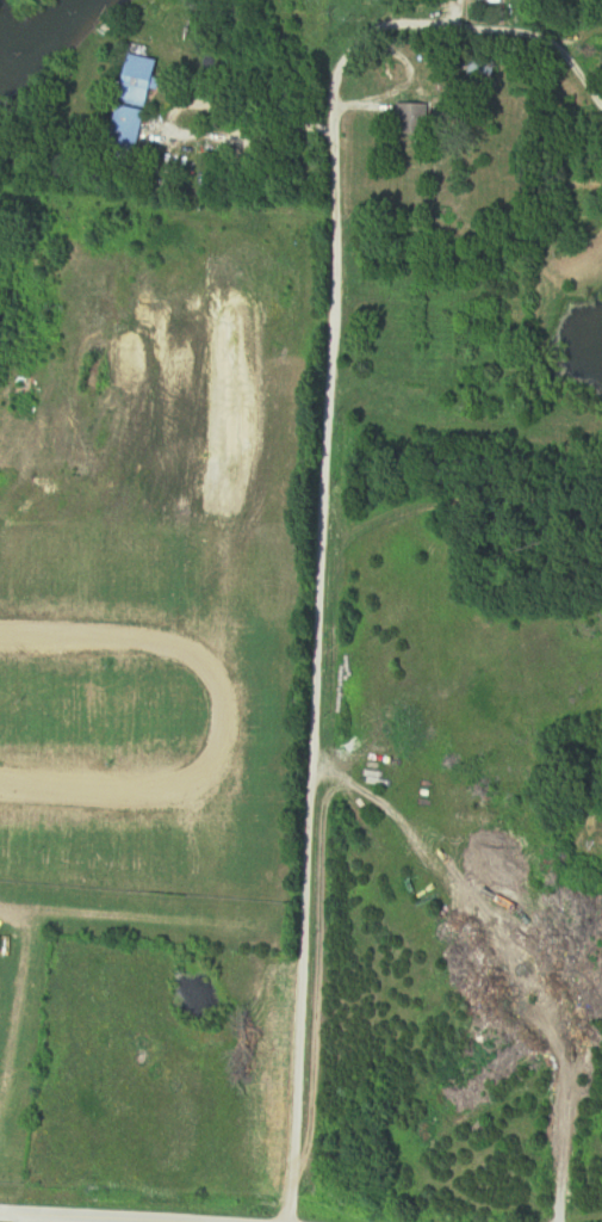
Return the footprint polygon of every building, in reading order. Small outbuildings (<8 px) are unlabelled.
[(124,103),(113,146),(139,152),(161,62),(137,56),(125,103),(124,103)] [(399,135),(423,135),(423,104),(399,104),(399,135)]
